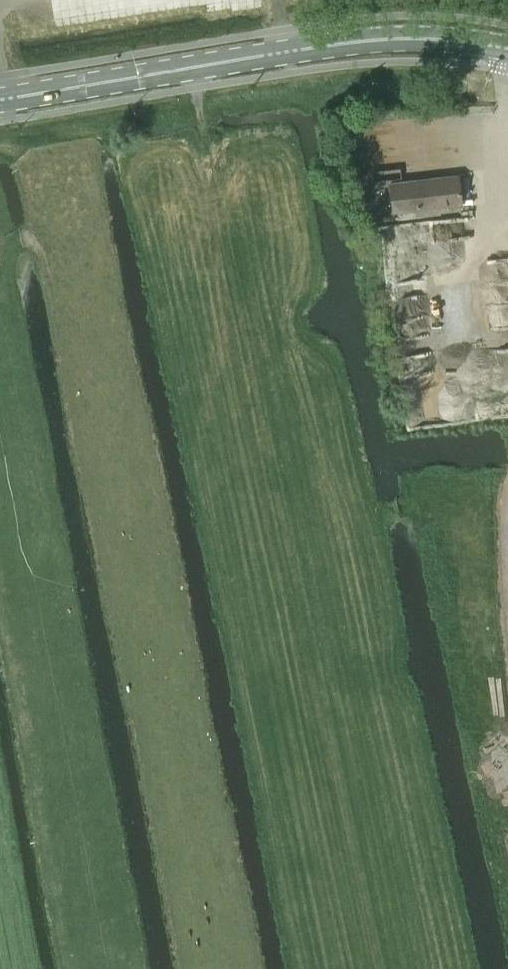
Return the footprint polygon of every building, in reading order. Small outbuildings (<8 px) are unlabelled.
[(390,183),(394,212),(416,209),(417,215),(438,213),(438,207),(461,204),(457,175),(390,183)]
